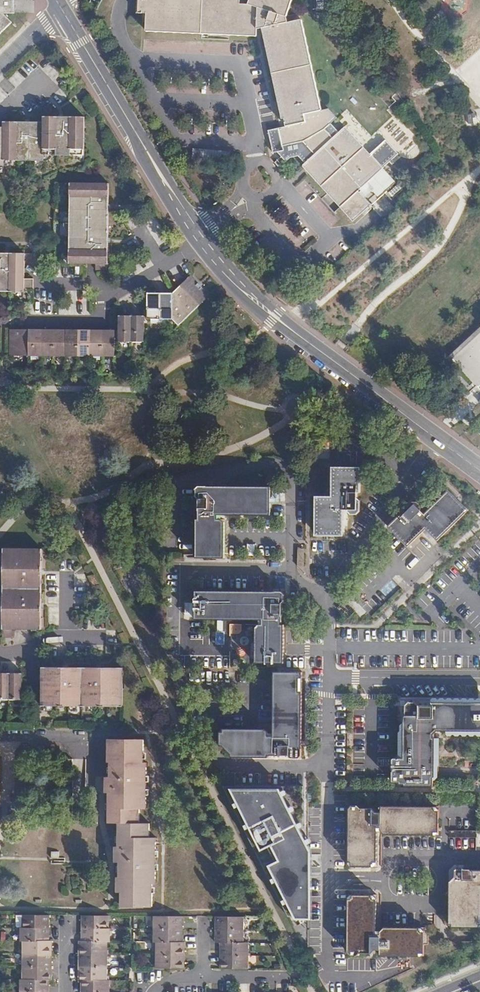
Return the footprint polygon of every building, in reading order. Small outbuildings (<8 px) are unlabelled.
[(12,22),(4,14),(12,14),(13,11),(15,11),(15,0),(0,0),(0,34),(12,22)] [(351,134),(345,128),(346,127),(345,127),(333,138),(324,129),(337,118),(328,109),(322,110),(302,20),(288,23),(287,17),(292,0),(250,0),(249,4),(240,4),(240,0),(140,0),(139,13),(147,14),(146,31),(202,33),(257,36),(257,29),(263,28),(282,119),(285,118),(286,126),(279,128),(282,146),(303,141),(307,145),(312,151),(315,154),(302,166),(303,166),(304,165),(309,172),(318,181),(335,200),(334,200),(353,221),(371,205),(358,191),(366,184),(379,198),(396,182),(383,168),(398,154),(386,140),(369,155),(359,144),(351,134)] [(85,117),(44,117),(44,119),(44,123),(4,123),(4,124),(4,126),(0,126),(0,166),(3,166),(4,161),(43,161),(43,155),(85,155),(85,117)] [(285,176),(312,151),(307,145),(280,170),(285,176)] [(108,264),(108,183),(69,183),(69,264),(96,264),(108,264)] [(24,292),(24,290),(25,281),(25,261),(25,253),(0,253),(0,292),(24,292)] [(179,326),(210,295),(190,274),(173,293),(173,317),(173,319),(179,326)] [(25,281),(24,290),(34,289),(34,281),(25,281)] [(144,316),(144,317),(161,317),(161,293),(146,292),(146,309),(144,309),(144,316)] [(173,317),(173,293),(170,293),(161,293),(161,317),(173,317)] [(119,342),(131,343),(132,317),(119,317),(119,330),(119,342)] [(131,343),(144,342),(144,317),(132,317),(131,343)] [(479,395),(479,327),(465,341),(446,359),(479,395)] [(10,331),(10,353),(10,356),(29,356),(30,331),(10,331)] [(30,331),(29,356),(42,356),(42,332),(30,331)] [(42,332),(42,356),(54,356),(54,331),(42,332)] [(66,332),(54,331),(54,356),(66,356),(66,332)] [(78,332),(66,332),(66,356),(78,356),(78,332)] [(78,332),(78,356),(90,357),(90,332),(78,332)] [(90,332),(90,357),(102,356),(103,332),(90,332)] [(103,332),(102,356),(115,357),(115,332),(103,332)] [(361,492),(361,467),(333,467),(333,490),(335,491),(334,495),(316,495),(316,534),(344,535),(344,508),(348,508),(348,514),(361,514),(361,500),(359,498),(359,492),(361,492)] [(272,514),(272,486),(216,485),(215,488),(211,488),(211,485),(198,485),(198,497),(201,497),(201,518),(198,518),(197,556),(226,557),(227,518),(222,518),(223,514),(272,514)] [(425,527),(427,529),(438,541),(469,510),(449,490),(425,514),(422,511),(425,508),(416,499),(409,506),(409,510),(406,513),(404,511),(389,527),(408,547),(423,533),(422,528),(425,527)] [(44,549),(4,548),(3,629),(13,629),(45,629),(45,608),(42,608),(42,570),(45,570),(45,549),(44,549)] [(255,662),(283,662),(284,624),(282,624),(282,603),(286,600),(286,594),(283,591),(275,591),(272,594),(269,594),(266,591),(195,590),(195,619),(260,620),(260,624),(257,625),(256,628),(255,662)] [(13,629),(3,629),(3,637),(13,637),(13,629)] [(122,706),(123,668),(64,667),(64,664),(42,664),(42,695),(42,705),(122,706)] [(302,738),(303,672),(274,672),(273,733),(271,733),(271,732),(268,728),(221,728),(221,745),(224,745),(232,754),(232,757),(269,758),(269,755),(290,755),(293,758),(299,758),(302,755),(302,749),(298,745),(298,742),(302,738)] [(9,699),(9,673),(4,673),(0,673),(0,699),(9,699)] [(22,699),(22,695),(22,673),(18,673),(9,673),(9,699),(22,699)] [(34,705),(42,705),(42,695),(34,695),(34,705)] [(479,702),(434,701),(434,705),(421,704),(416,700),(410,700),(406,704),(406,712),(409,715),(409,721),(406,721),(405,755),(396,754),(392,759),(392,779),(395,782),(402,781),(402,783),(407,783),(407,786),(435,786),(435,733),(432,729),(435,727),(438,730),(478,731),(479,731),(479,702)] [(143,740),(112,739),(112,748),(108,748),(108,763),(111,763),(110,777),(105,777),(105,793),(108,793),(114,794),(113,801),(108,801),(107,823),(118,823),(117,847),(114,847),(114,863),(119,863),(119,876),(116,877),(116,891),(121,891),(121,906),(151,907),(151,883),(155,883),(156,838),(149,837),(149,824),(139,823),(140,809),(146,809),(147,762),(143,762),(143,740)] [(73,774),(73,760),(60,760),(60,774),(73,774)] [(304,786),(224,786),(289,916),(305,916),(304,786)] [(361,807),(359,805),(352,805),(350,807),(350,814),(353,816),(355,817),(355,821),(353,821),(350,824),(350,866),(377,867),(377,829),(382,829),(382,830),(385,834),(439,835),(439,809),(436,806),(381,806),(381,811),(377,811),(377,807),(372,807),(372,808),(361,808),(361,807)] [(445,895),(445,913),(445,926),(448,926),(450,928),(450,930),(469,930),(479,930),(479,871),(467,871),(463,867),(457,867),(454,871),(454,876),(457,879),(453,883),(453,889),(449,892),(449,895),(445,895)] [(426,957),(426,929),(384,928),(381,930),(381,932),(377,932),(377,894),(350,894),(349,935),(352,938),(354,938),(354,942),(352,942),(349,947),(349,952),(352,955),(358,955),(360,953),(377,953),(377,950),(380,950),(380,957),(426,957)] [(49,915),(23,915),(22,928),(49,928),(49,915)] [(109,929),(110,916),(82,916),(82,929),(109,929)] [(183,930),(183,917),(155,916),(155,929),(183,930)] [(243,930),(243,917),(216,917),(215,930),(243,930)] [(49,941),(49,928),(22,928),(21,928),(21,941),(24,941),(49,941)] [(109,929),(82,929),(82,941),(107,942),(111,942),(111,929),(109,929)] [(182,942),(183,930),(155,929),(155,942),(157,942),(182,942)] [(243,943),(243,930),(215,930),(215,942),(220,943),(243,943)] [(52,941),(49,941),(24,941),(24,954),(52,954),(52,941)] [(107,942),(82,941),(80,941),(79,954),(107,955),(107,942)] [(186,942),(182,942),(157,942),(156,955),(186,955),(186,942)] [(248,943),(243,943),(220,943),(220,955),(248,956),(248,943)] [(52,954),(24,954),(24,967),(52,967),(52,954)] [(107,955),(79,954),(80,967),(107,967),(107,955)] [(186,955),(156,955),(156,968),(185,968),(186,955)] [(248,956),(220,955),(220,968),(248,969),(248,956)] [(52,980),(52,967),(24,967),(23,980),(49,980),(52,980)] [(107,967),(80,967),(80,980),(82,980),(107,980),(107,967)] [(23,980),(21,980),(21,991),(49,991),(49,980),(23,980)] [(107,980),(82,980),(82,991),(110,991),(110,980),(107,980)]
